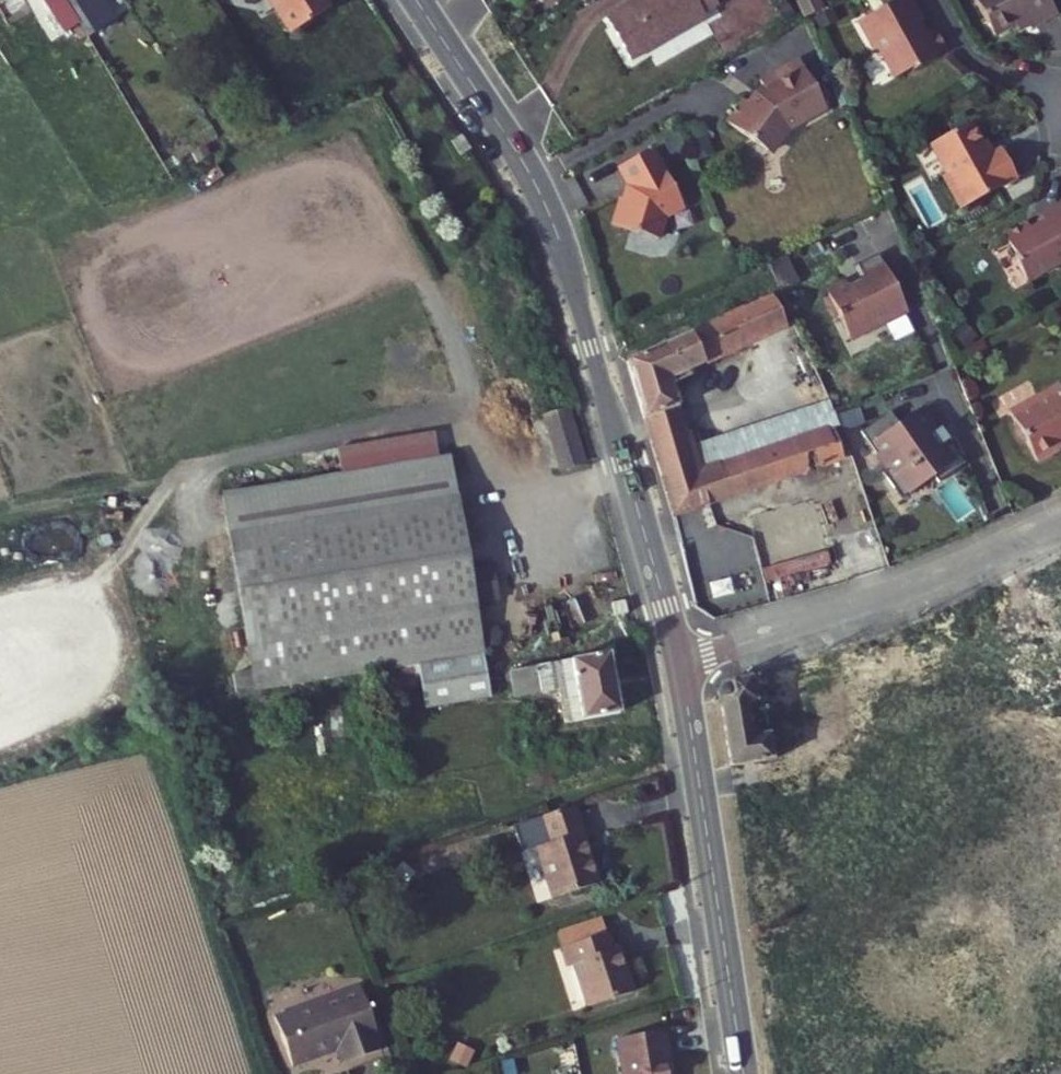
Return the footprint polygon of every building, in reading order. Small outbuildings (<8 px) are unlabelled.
[(84,37),(107,21),(94,0),(60,0),(84,37)] [(316,0),(278,0),(286,12),(283,14),(298,37),(329,19),(316,0)] [(337,0),(316,0),(329,19),(344,10),(337,0)] [(534,0),(524,0),(537,25),(545,20),(534,0)] [(702,32),(686,0),(672,0),(595,40),(617,84),(635,75),(633,71),(654,61),(656,65),(691,46),(687,39),(702,32)] [(1027,0),(973,0),(957,9),(982,51),(1011,36),(1015,43),(1043,28),(1027,0)] [(902,98),(938,78),(926,56),(916,60),(911,48),(915,46),(901,18),(845,49),(861,78),(868,75),(885,105),(901,96),(902,98)] [(89,45),(112,29),(107,21),(84,37),(89,45)] [(803,125),(784,79),(742,94),(746,103),(737,107),(728,116),(723,112),(705,134),(743,167),(751,165),(759,152),(799,135),(795,128),(803,125)] [(1002,195),(985,164),(973,171),(954,137),(914,159),(930,189),(927,191),(946,226),(1002,195)] [(603,181),(612,205),(604,221),(595,219),(587,245),(633,258),(639,235),(660,227),(636,167),(603,181)] [(482,226),(476,210),(463,215),(469,231),(482,226)] [(1060,283),(1060,224),(1034,237),(1035,242),(1023,248),(1020,242),(996,253),(1008,277),(1006,279),(1018,303),(1060,283)] [(907,313),(877,256),(855,267),(861,279),(827,297),(844,331),(859,324),(862,331),(881,321),(884,326),(907,313)] [(777,298),(712,326),(629,361),(645,412),(676,401),(667,372),(785,322),(777,298)] [(850,343),(884,326),(881,321),(862,331),(859,324),(844,331),(850,343)] [(1049,405),(1045,397),(993,426),(994,430),(997,431),(1001,442),(998,448),(1003,457),(1010,458),(1021,481),(1046,470),(1046,467),(1044,463),(1060,454),(1060,400),(1049,405)] [(683,427),(676,401),(645,412),(653,437),(683,427)] [(821,404),(689,443),(697,470),(830,429),(821,404)] [(581,460),(566,409),(535,417),(549,468),(581,460)] [(891,480),(910,506),(942,483),(947,489),(973,469),(958,449),(952,453),(925,417),(905,431),(897,419),(867,440),(883,462),(888,459),(899,474),(891,480)] [(674,512),(841,460),(830,429),(697,470),(689,443),(683,427),(653,437),(674,512)] [(439,471),(342,489),(344,500),(441,482),(439,471)] [(482,646),(458,518),(454,496),(444,498),(441,482),(344,500),(346,515),(229,535),(254,670),(257,690),(353,673),(418,662),(483,650),(482,646)] [(487,674),(483,650),(418,662),(421,684),(487,674)] [(619,715),(609,653),(510,669),(514,695),(559,688),(565,723),(619,715)] [(257,690),(254,670),(235,674),(238,693),(257,690)] [(720,688),(719,694),(732,773),(766,767),(779,754),(775,736),(787,734),(783,705),(775,670),(725,684),(720,688)] [(491,694),(487,674),(421,684),(425,704),(491,694)] [(561,894),(537,819),(505,829),(514,855),(501,859),(517,908),(561,894)] [(612,1001),(598,956),(591,958),(586,944),(535,960),(541,976),(553,973),(566,1015),(612,1001)] [(1060,977),(1060,963),(1045,967),(1048,981),(1060,977)] [(385,1053),(360,989),(275,1023),(294,1071),(338,1053),(344,1069),(385,1053)] [(619,1073),(673,1073),(667,1034),(614,1042),(619,1073)]
